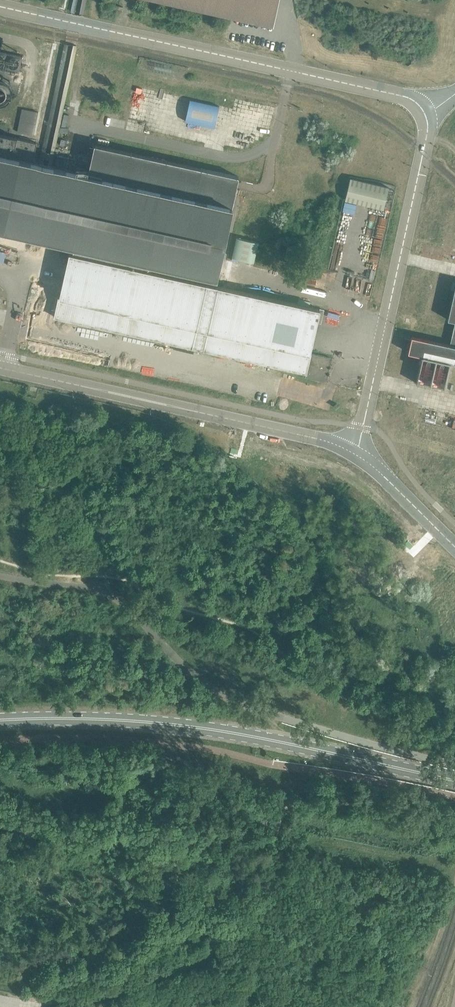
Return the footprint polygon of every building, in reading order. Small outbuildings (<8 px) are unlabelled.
[(245,13),(246,7),(248,8),(247,12),(251,13),(252,9),(255,9),(259,10),(262,10),(265,9),(268,9),(267,4),(270,3),(273,2),(270,1),(270,0),(188,0),(245,13)] [(12,88),(12,86),(11,83),(10,81),(9,79),(6,77),(4,76),(2,75),(0,75),(0,100),(4,99),(6,98),(8,96),(10,95),(11,93),(12,91),(12,88)] [(144,120),(147,96),(135,94),(132,118),(144,120)] [(186,121),(214,127),(219,105),(191,99),(186,121)] [(22,109),(17,132),(33,135),(38,113),(22,109)] [(211,147),(214,136),(193,131),(190,142),(211,147)] [(41,236),(54,239),(62,240),(66,241),(75,243),(73,254),(69,253),(67,262),(60,297),(58,297),(54,317),(57,317),(66,319),(305,373),(305,377),(324,381),(327,371),(327,368),(330,357),(310,353),(311,351),(313,341),(313,340),(317,323),(317,322),(318,318),(320,309),(308,307),(153,272),(156,261),(216,275),(218,267),(220,260),(233,199),(234,193),(235,188),(237,180),(238,176),(94,144),(88,174),(78,172),(80,163),(76,162),(77,159),(57,155),(54,166),(39,163),(32,161),(36,143),(0,135),(0,227),(41,236)] [(383,209),(388,187),(349,178),(344,200),(383,209)] [(232,257),(254,262),(259,242),(237,236),(232,257)] [(408,352),(422,355),(454,363),(454,282),(452,281),(451,289),(453,290),(454,290),(447,319),(450,320),(454,321),(449,344),(411,336),(411,337),(411,338),(408,352)]
